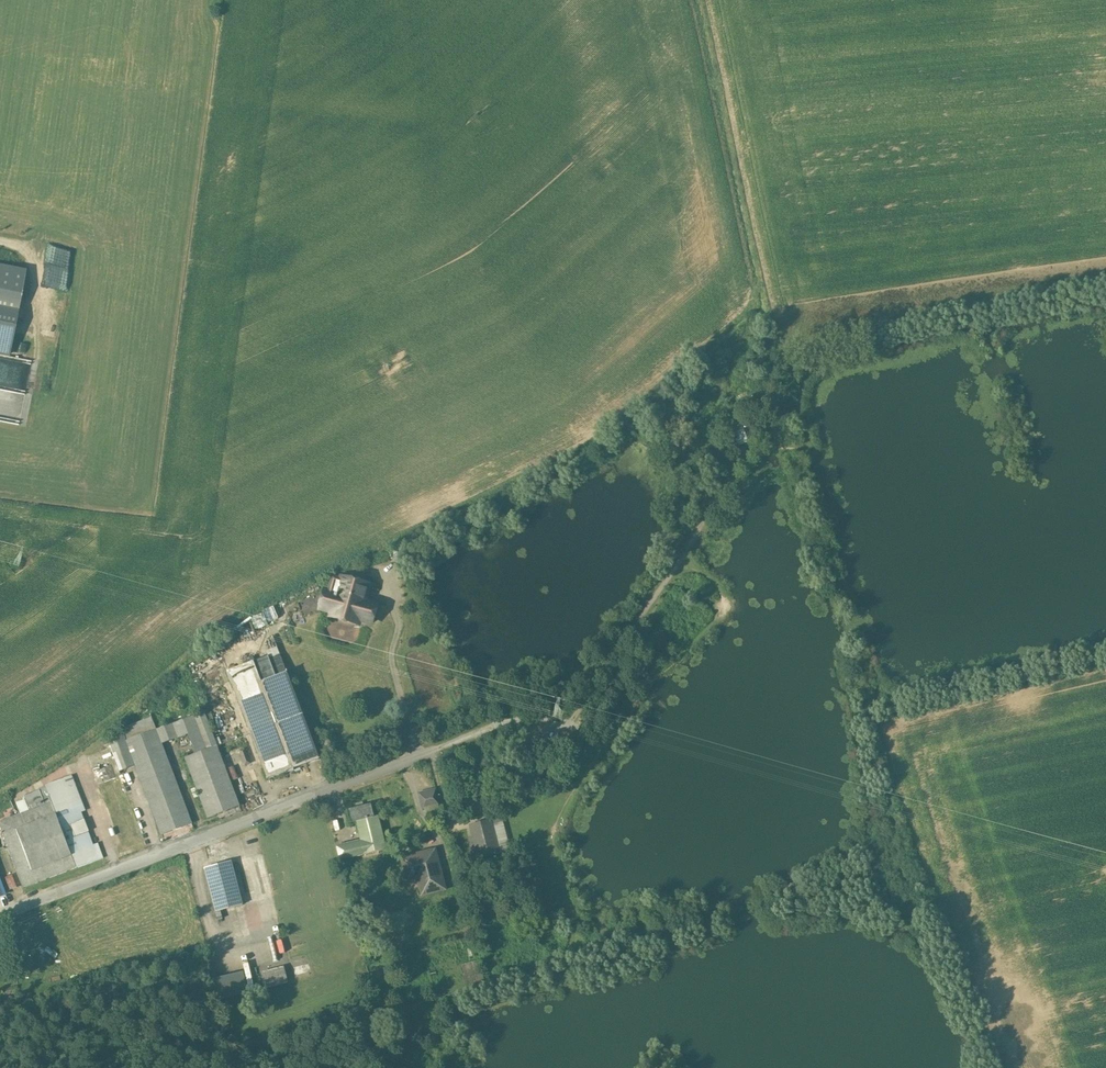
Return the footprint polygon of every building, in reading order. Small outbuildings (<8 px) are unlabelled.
[(18,305),(25,272),(0,267),(0,301),(18,305)] [(734,426),(738,444),(746,442),(742,425),(734,426)] [(752,425),(743,427),(747,440),(756,437),(752,425)] [(370,587),(344,578),(339,595),(331,592),(326,611),(333,613),(331,617),(358,626),(360,620),(373,624),(378,607),(365,603),(370,587)] [(326,591),(321,609),(326,611),(331,592),(326,591)] [(300,604),(289,607),(289,608),(288,616),(290,624),(307,618),(305,615),(304,615),(300,604)] [(268,657),(276,678),(287,674),(278,648),(266,652),(268,657)] [(268,657),(226,673),(242,714),(258,708),(268,704),(260,684),(274,679),(276,678),(268,657)] [(203,670),(191,674),(198,695),(211,690),(203,670)] [(276,678),(274,679),(306,764),(319,759),(287,674),(276,678)] [(292,769),(306,764),(274,679),(260,684),(268,704),(292,769)] [(292,769),(268,704),(258,708),(242,714),(266,779),(292,769)] [(240,806),(205,713),(173,724),(178,738),(188,734),(196,754),(186,758),(208,818),(240,806)] [(152,718),(122,729),(124,734),(127,741),(156,731),(152,718)] [(173,724),(157,730),(157,731),(162,743),(178,738),(173,724)] [(156,731),(127,741),(124,734),(107,740),(119,772),(135,766),(161,835),(192,824),(162,743),(157,731),(157,730),(156,731)] [(72,775),(45,785),(46,788),(24,796),(25,800),(29,810),(21,813),(25,822),(22,823),(23,827),(21,828),(22,830),(19,831),(24,843),(9,849),(23,888),(99,859),(82,812),(86,810),(72,775)] [(436,790),(420,794),(424,811),(440,807),(436,790)] [(25,800),(17,803),(21,813),(29,810),(25,800)] [(356,822),(364,855),(388,849),(380,817),(375,818),(372,806),(348,812),(351,824),(356,822)] [(0,821),(0,826),(9,849),(24,843),(19,831),(22,830),(21,828),(23,827),(22,823),(25,822),(21,813),(0,821)] [(490,823),(473,827),(480,858),(498,854),(496,846),(490,823)] [(359,841),(337,846),(340,861),(362,855),(359,841)] [(436,852),(403,859),(406,876),(420,873),(426,895),(445,891),(436,852)] [(232,861),(206,868),(205,868),(204,868),(205,869),(207,879),(207,880),(208,880),(210,890),(210,891),(211,891),(213,900),(213,901),(213,902),(216,911),(216,912),(221,911),(243,905),(232,861)] [(12,875),(5,878),(10,890),(17,887),(12,875)] [(309,957),(291,961),(295,976),(312,972),(309,957)] [(285,968),(263,973),(266,987),(288,981),(285,968)] [(220,999),(249,990),(243,969),(214,978),(220,999)]
